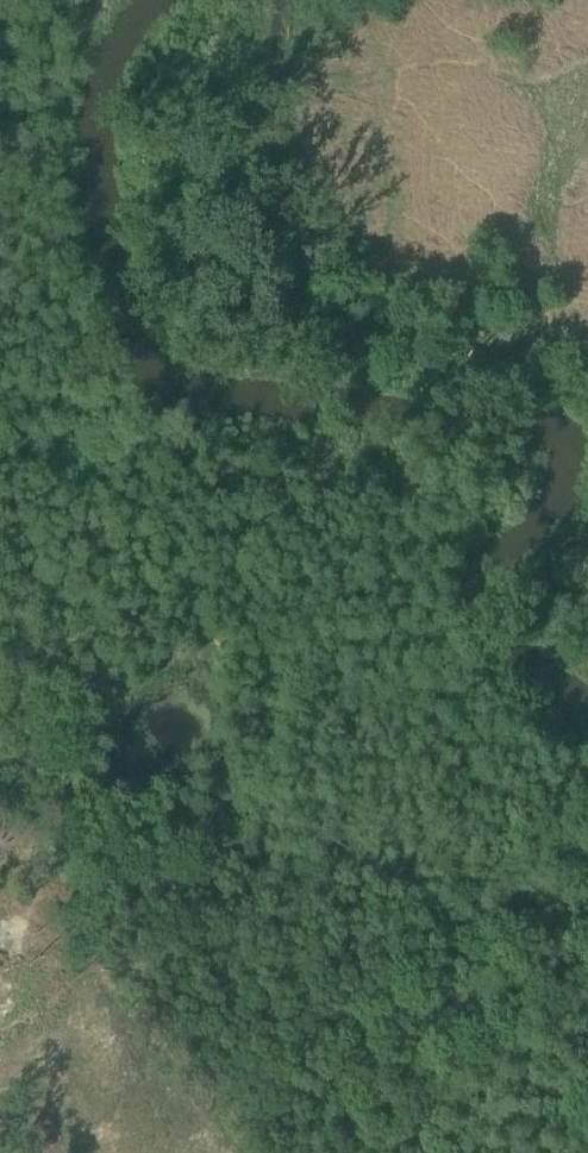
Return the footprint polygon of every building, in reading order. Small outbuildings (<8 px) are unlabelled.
[(164,780),(152,788),(159,798),(171,790),(164,780)] [(164,809),(155,793),(144,800),(154,815),(164,809)]
